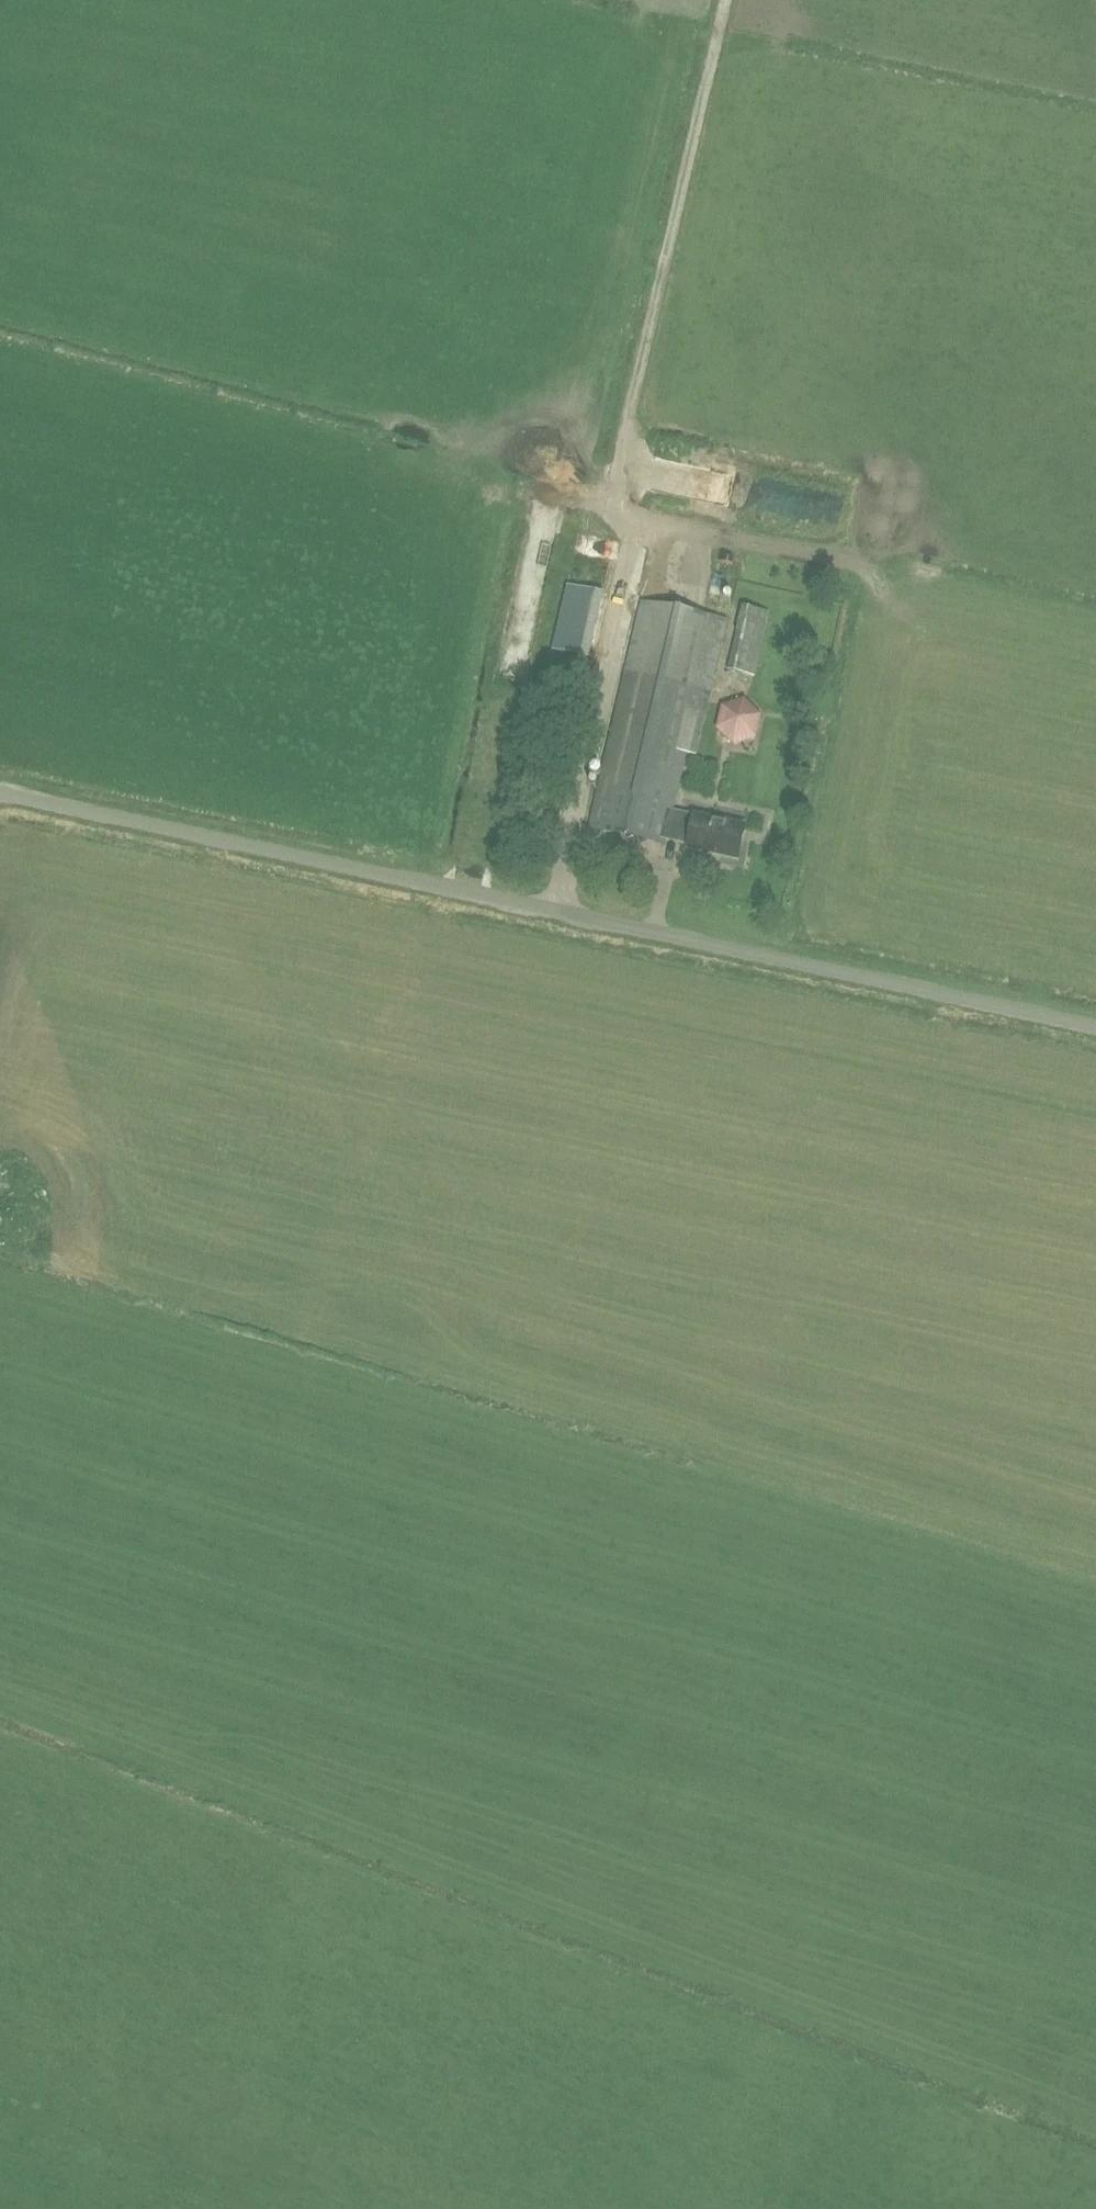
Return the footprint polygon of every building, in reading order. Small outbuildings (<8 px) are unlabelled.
[(589,660),(604,594),(569,586),(554,651),(589,660)] [(696,756),(726,621),(641,602),(591,828),(667,844),(668,839),(690,844),(689,850),(740,861),(748,827),(675,811),(687,754),(696,756)] [(756,676),(771,612),(740,605),(736,625),(726,669),(756,676)] [(589,690),(594,665),(587,663),(567,659),(562,683),(589,690)] [(721,734),(761,739),(766,702),(726,696),(721,734)] [(484,767),(484,778),(503,777),(503,766),(484,767)] [(721,794),(721,775),(696,775),(696,794),(721,794)]
